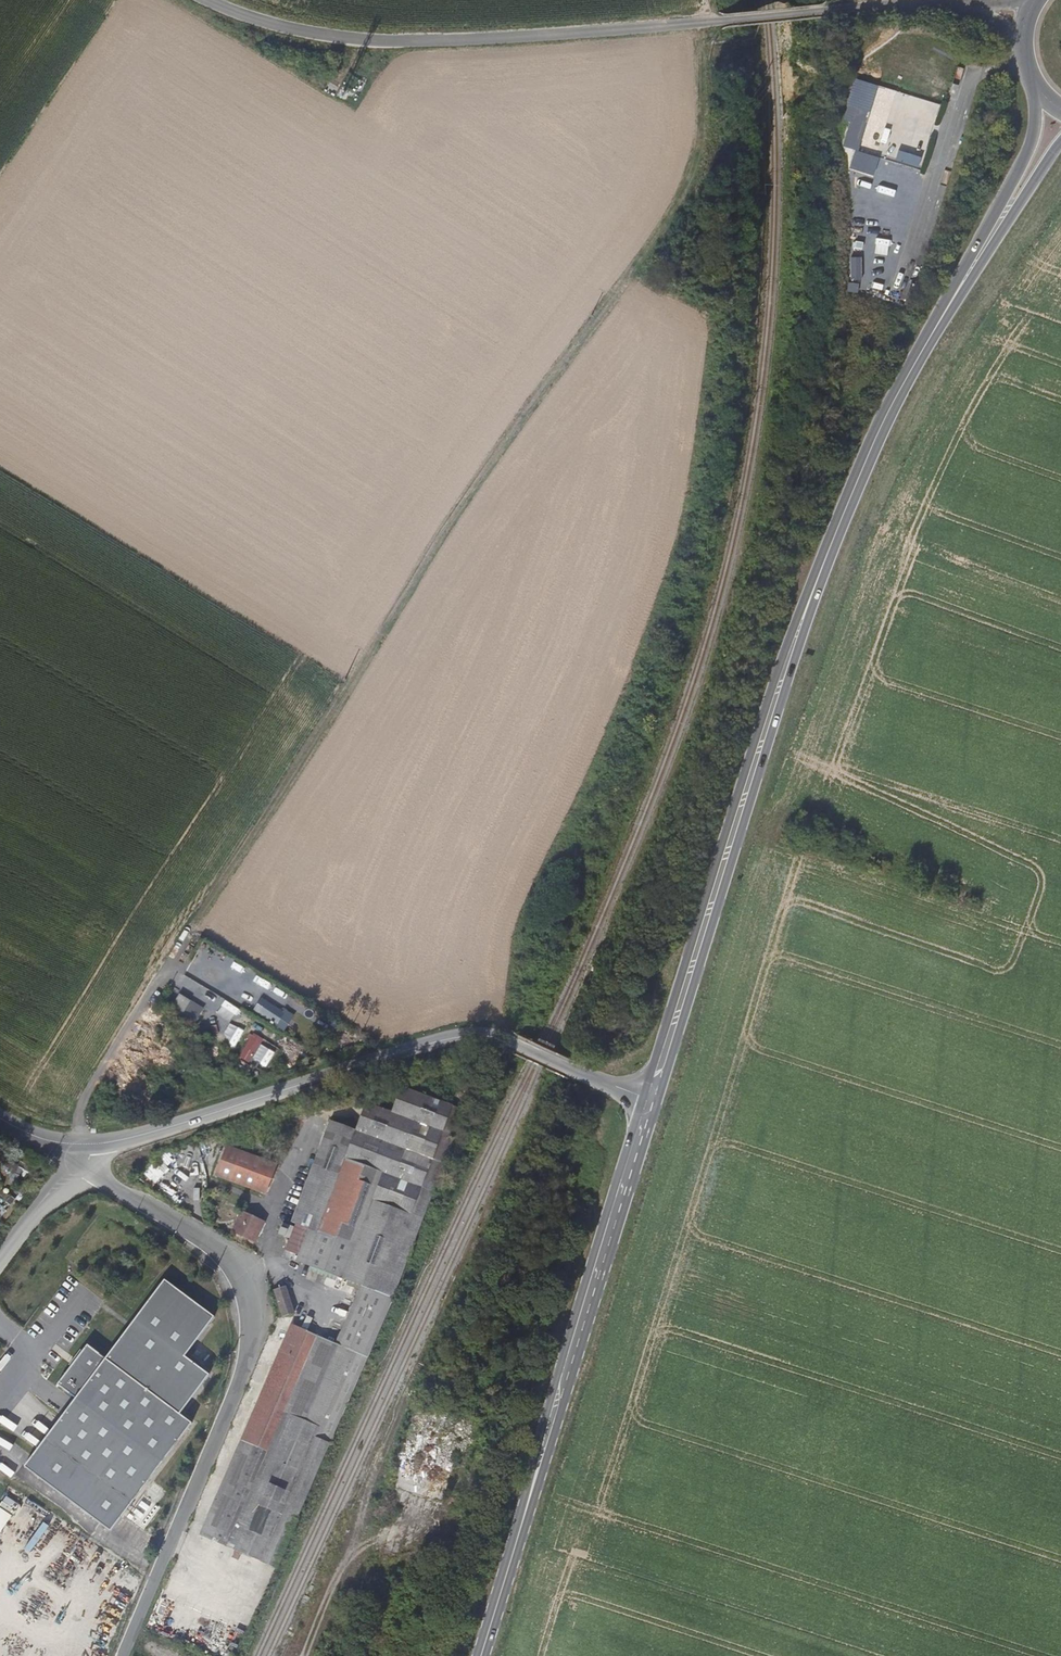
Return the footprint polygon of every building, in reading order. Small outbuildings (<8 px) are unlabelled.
[(874,136),(882,105),(864,100),(855,130),(874,136)] [(171,1008),(194,1021),(201,1009),(178,996),(171,1008)] [(278,1026),(286,1017),(270,1002),(262,1010),(278,1026)] [(251,1033),(241,1053),(252,1059),(263,1039),(251,1033)] [(269,1064),(277,1052),(267,1045),(259,1058),(269,1064)] [(270,1568),(421,1211),(461,1114),(399,1088),(387,1116),(364,1107),(354,1129),(333,1121),(292,1218),(310,1226),(296,1261),(353,1285),(329,1338),(289,1322),(196,1537),(270,1568)] [(269,1194),(281,1166),(234,1147),(222,1175),(269,1194)] [(264,1221),(242,1211),(233,1232),(254,1242),(264,1221)] [(289,1236),(293,1225),(282,1220),(277,1231),(289,1236)] [(291,1308),(285,1283),(273,1286),(279,1312),(290,1309),(291,1309),(291,1308)] [(214,1320),(166,1285),(108,1363),(88,1349),(57,1390),(76,1404),(26,1471),(113,1535),(194,1426),(183,1418),(211,1381),(184,1361),(214,1320)] [(444,1506),(462,1438),(408,1423),(389,1491),(444,1506)] [(463,1630),(467,1619),(452,1615),(449,1626),(463,1630)]
